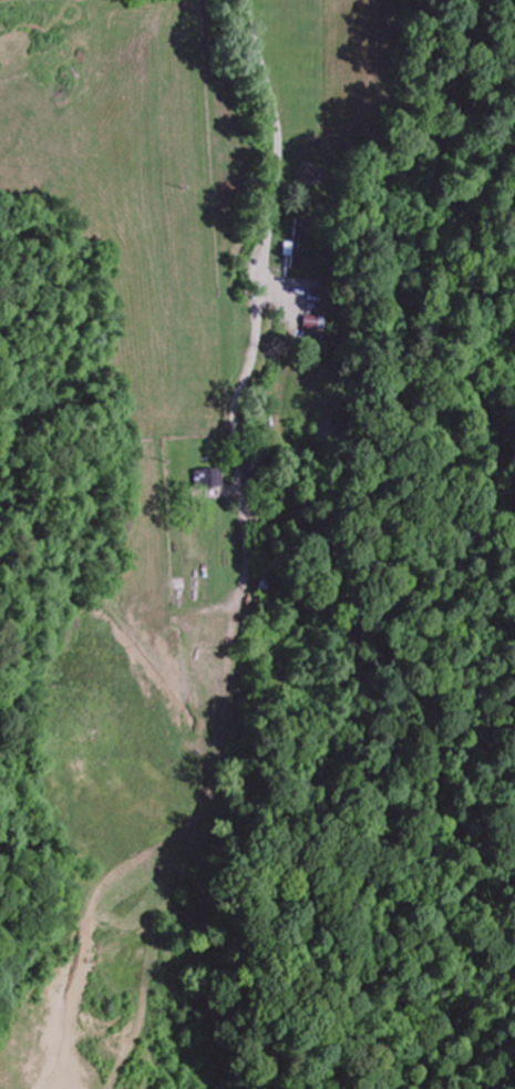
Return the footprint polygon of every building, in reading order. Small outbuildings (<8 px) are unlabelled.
[(294,243),(287,243),(286,255),(292,256),(291,269),(303,270),(306,220),(295,219),(294,243)] [(323,316),(307,316),(306,327),(323,327),(323,316)] [(245,464),(246,487),(259,486),(259,463),(245,464)] [(194,470),(194,488),(224,488),(224,470),(194,470)]
